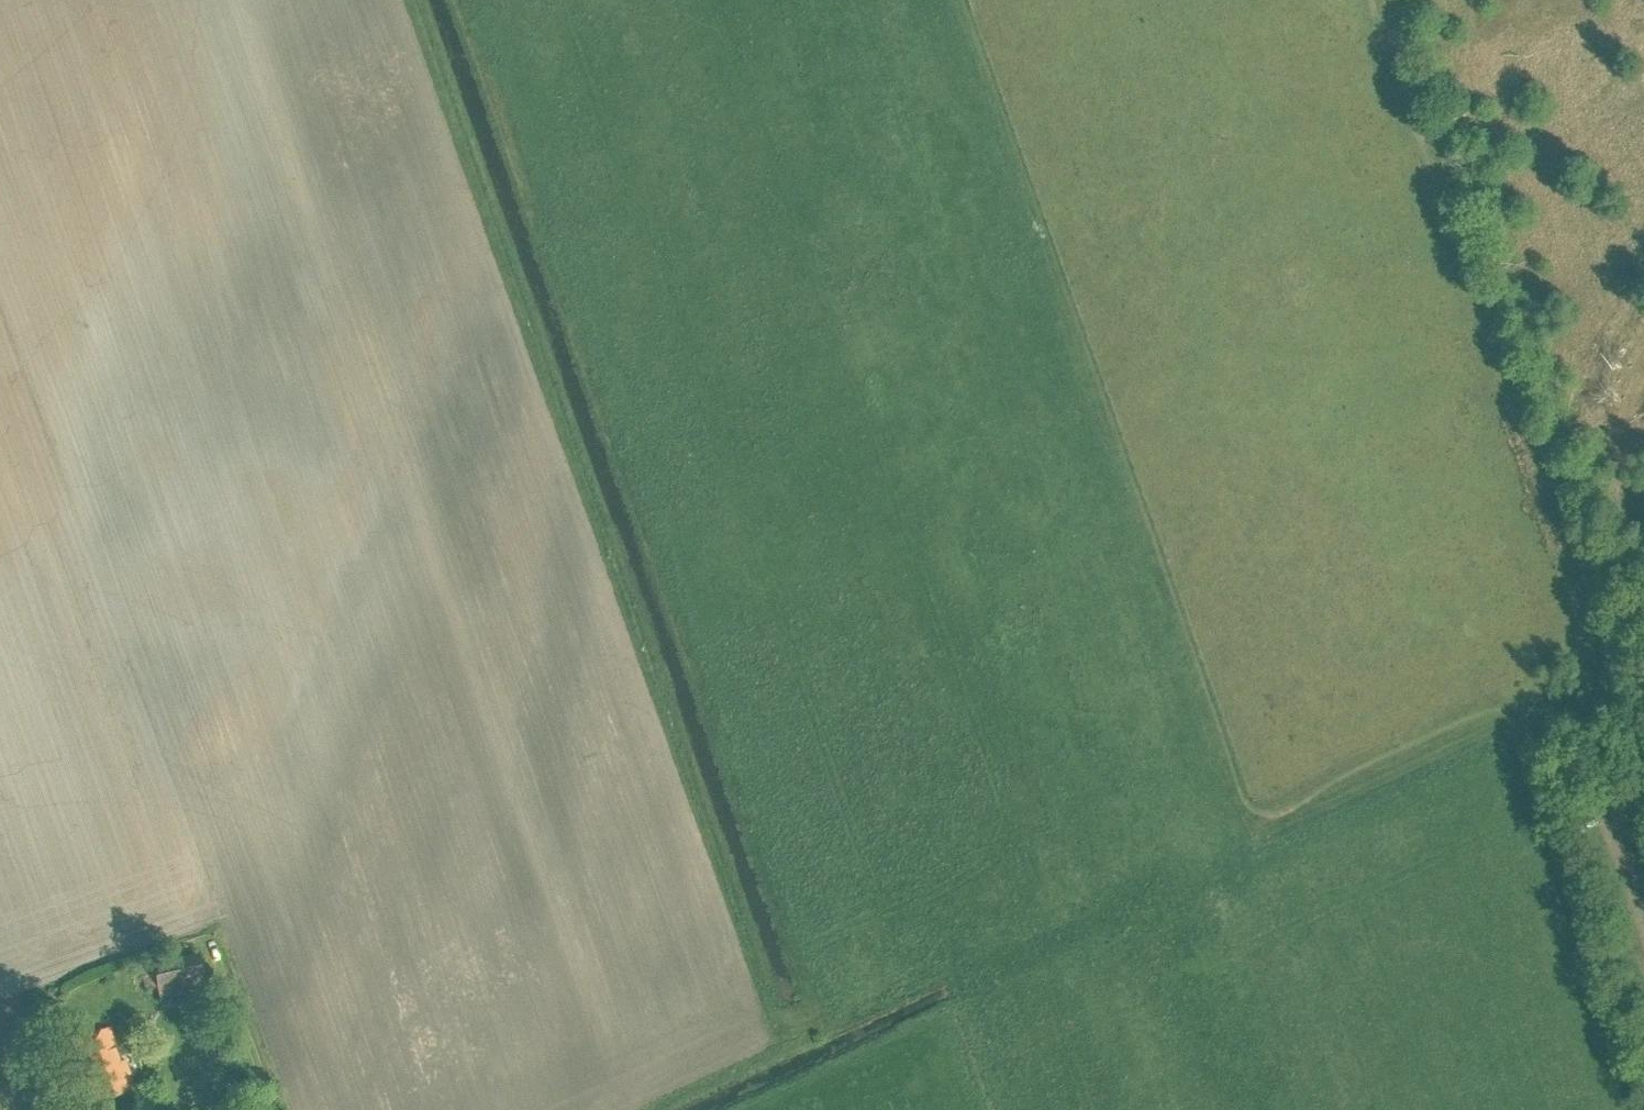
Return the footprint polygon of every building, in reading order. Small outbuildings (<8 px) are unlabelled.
[(152,961),(159,992),(204,981),(197,951),(152,961)] [(80,1059),(77,1061),(93,1104),(135,1089),(125,1062),(122,1061),(109,1026),(73,1039),(80,1059)]
